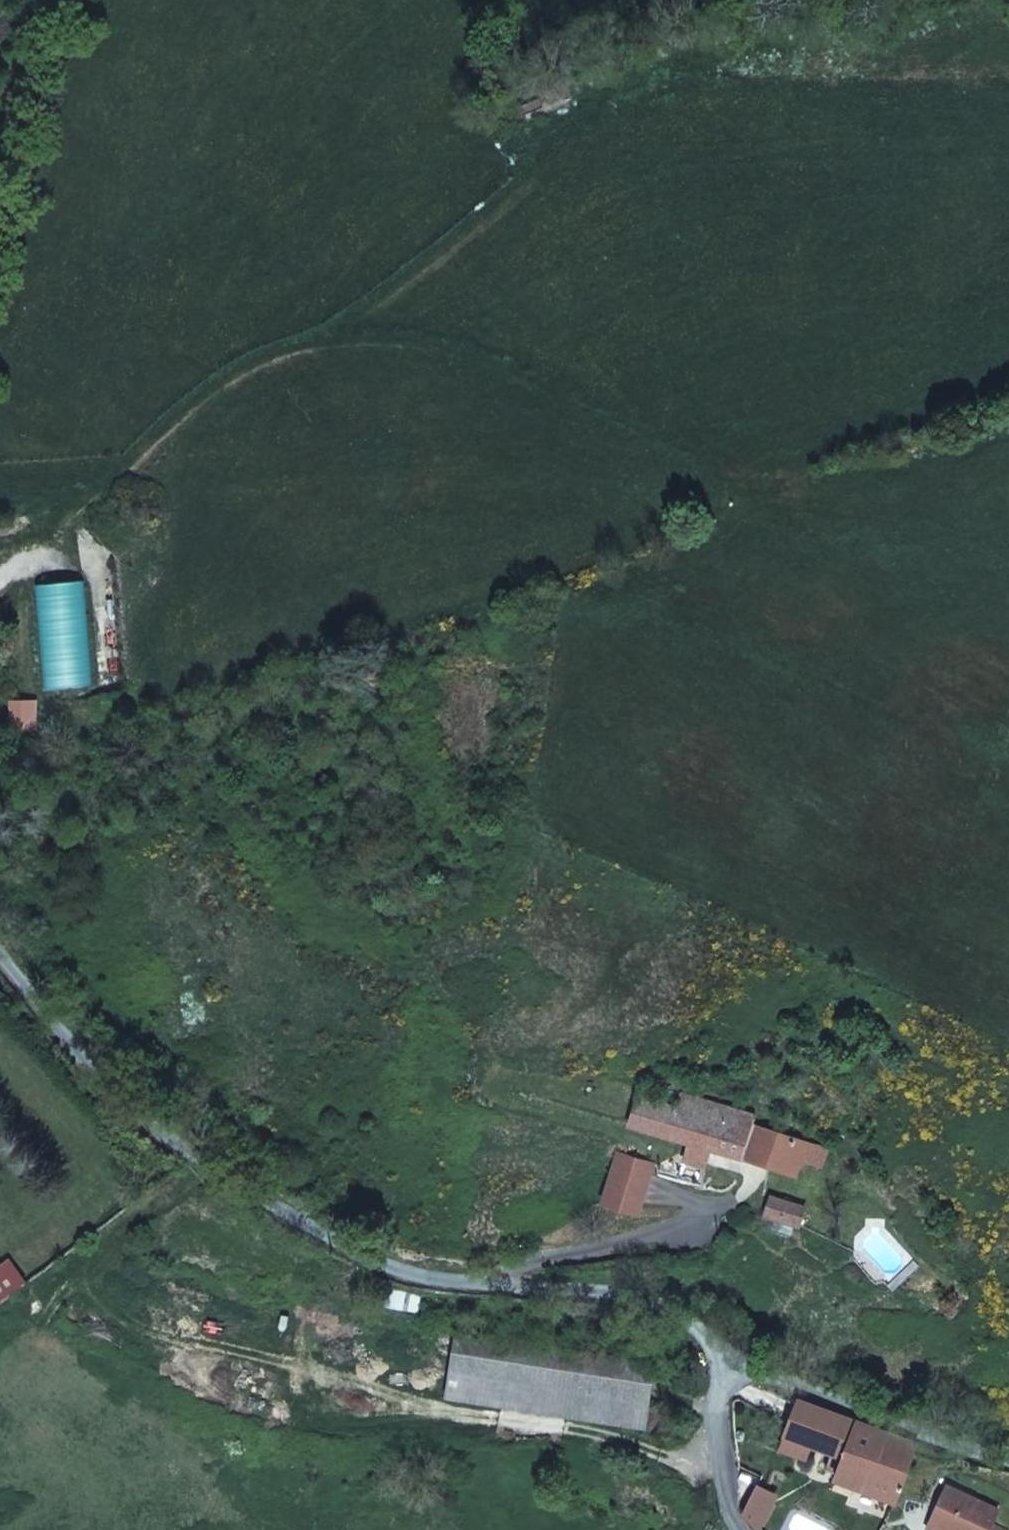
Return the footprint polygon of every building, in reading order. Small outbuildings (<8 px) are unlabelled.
[(638,1094),(631,1126),(796,1175),(800,1162),(822,1168),(827,1150),(751,1125),(754,1116),(681,1093),(678,1106),(638,1094)] [(617,1152),(602,1204),(638,1214),(653,1163),(617,1152)] [(770,1197),(765,1214),(798,1225),(803,1208),(770,1197)] [(25,1284),(8,1263),(0,1269),(0,1302),(25,1284)] [(457,1332),(451,1372),(650,1402),(655,1362),(457,1332)] [(446,1399),(666,1433),(670,1411),(649,1407),(650,1402),(451,1372),(446,1399)] [(800,1400),(782,1450),(807,1458),(812,1445),(832,1451),(843,1455),(837,1474),(835,1478),(898,1502),(919,1445),(800,1400)] [(843,1455),(832,1451),(826,1470),(837,1474),(843,1455)] [(774,1470),(766,1490),(773,1495),(775,1496),(793,1486),(796,1481),(774,1470)] [(757,1487),(742,1513),(759,1529),(761,1529),(773,1495),(766,1490),(757,1487)] [(947,1487),(930,1524),(943,1529),(1003,1529),(993,1525),(999,1511),(947,1487)]
